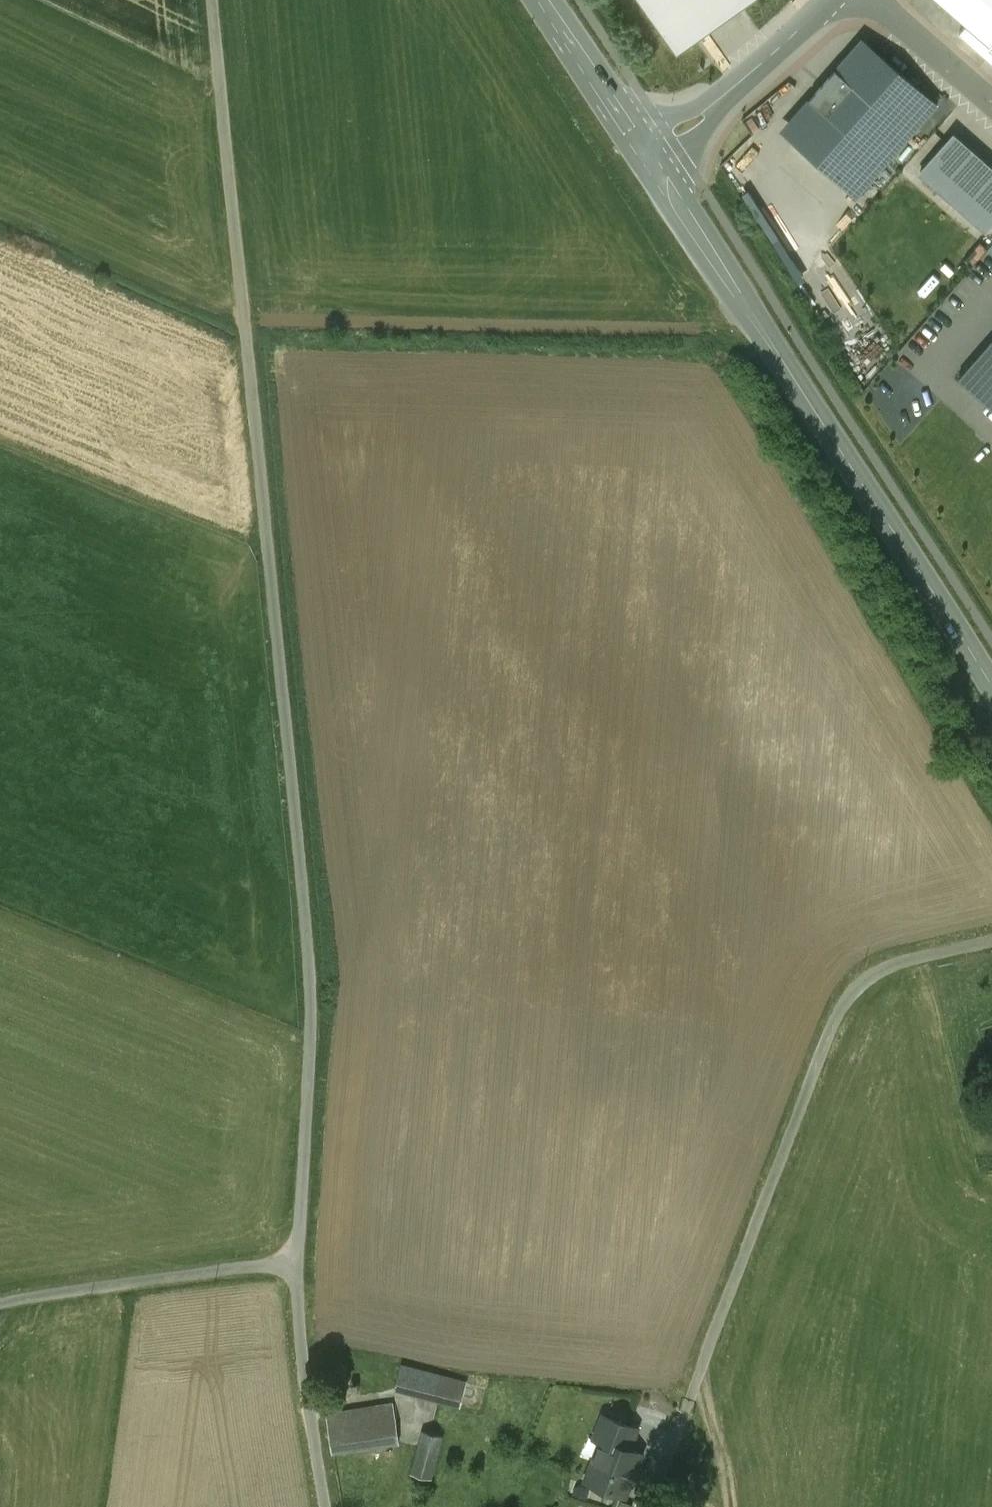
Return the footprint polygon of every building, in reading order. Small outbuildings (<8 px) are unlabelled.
[(754,0),(641,0),(679,54),(754,0)] [(991,38),(991,0),(948,0),(991,38)] [(862,45),(788,131),(859,193),(933,107),(862,45)] [(920,172),(986,231),(991,225),(991,168),(979,157),(972,151),(954,134),(920,172)] [(960,379),(991,407),(991,343),(960,379)] [(466,1382),(401,1365),(394,1388),(440,1400),(460,1406),(466,1382)] [(393,1405),(327,1414),(329,1430),(395,1420),(393,1405)] [(595,1435),(603,1438),(629,1447),(638,1427),(603,1413),(595,1435)] [(329,1430),(332,1452),(399,1442),(395,1420),(329,1430)] [(433,1433),(423,1430),(411,1473),(431,1478),(442,1436),(433,1433)] [(641,1451),(629,1447),(603,1438),(587,1478),(624,1493),(641,1451)]
